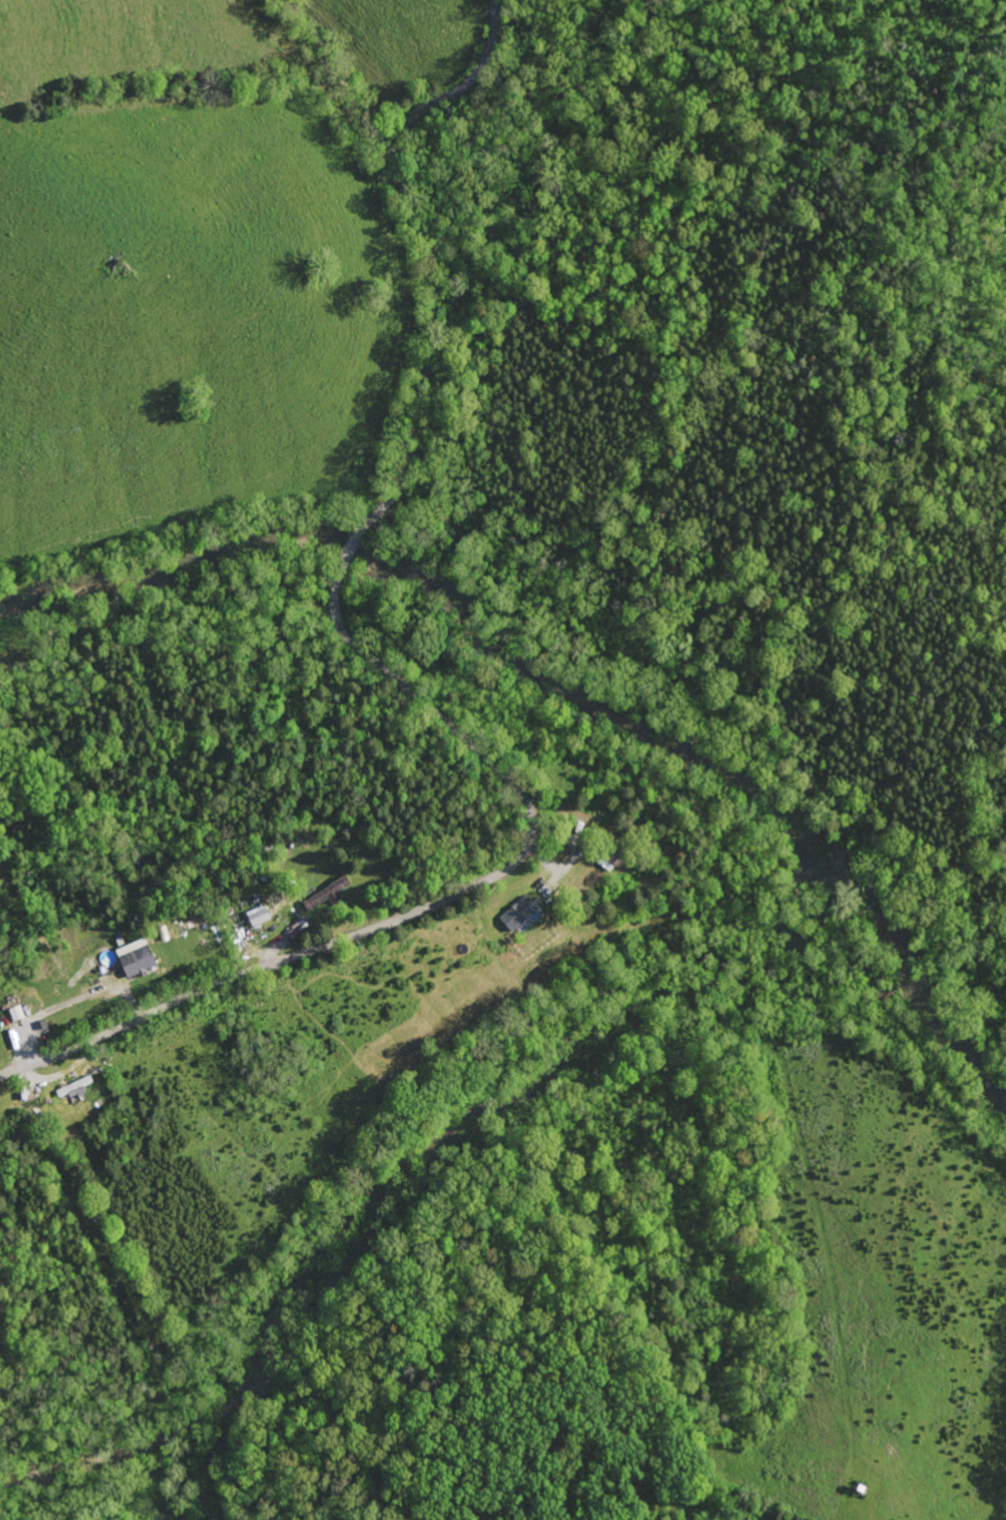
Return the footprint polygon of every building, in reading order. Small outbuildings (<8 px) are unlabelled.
[(298,901),(304,912),(336,895),(334,892),(345,886),(341,878),(298,901)] [(509,933),(534,909),(522,895),(496,919),(509,933)] [(262,906),(242,913),(248,927),(267,920),(262,906)] [(123,979),(152,966),(140,938),(111,951),(123,979)] [(10,1022),(23,1017),(19,1005),(6,1009),(10,1022)]
